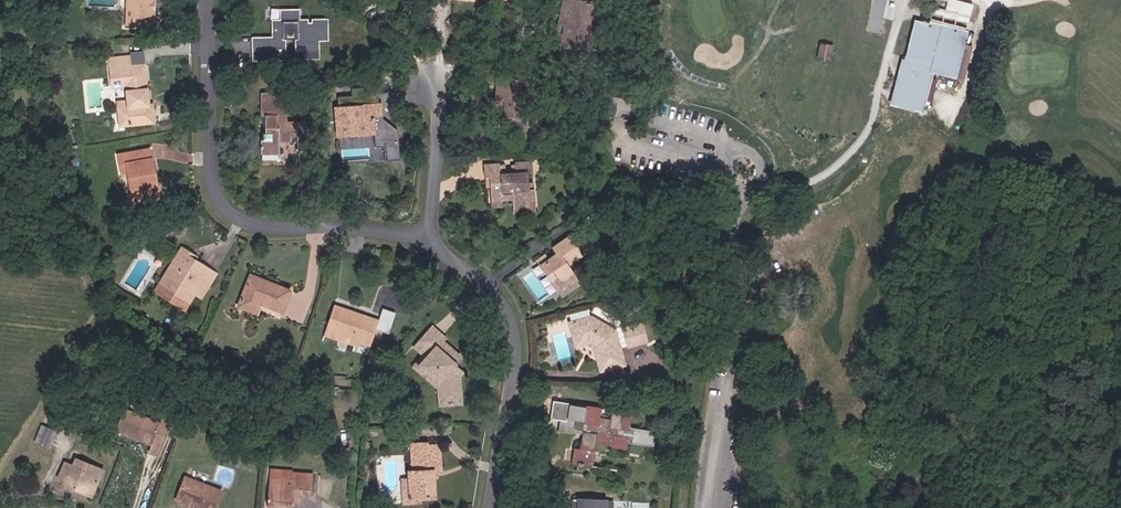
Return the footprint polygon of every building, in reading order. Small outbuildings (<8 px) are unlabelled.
[(157,26),(155,0),(128,0),(130,28),(157,26)] [(598,19),(600,0),(565,0),(564,8),(567,8),(566,18),(568,18),(567,29),(565,29),(564,34),(571,40),(591,42),(599,37),(601,20),(598,19)] [(941,0),(931,0),(909,83),(938,90),(948,51),(979,60),(988,26),(981,24),(985,12),(941,0)] [(324,36),(333,36),(334,19),(321,18),(321,22),(314,21),(314,17),(305,17),(306,7),(292,6),(292,16),(281,15),(280,32),(261,31),(260,43),(289,45),(290,33),(304,34),(303,53),(313,53),(313,44),(324,45),(324,36)] [(822,42),(818,55),(831,59),(835,46),(822,42)] [(229,66),(239,67),(239,57),(229,57),(229,66)] [(120,68),(135,66),(134,58),(119,60),(120,68)] [(125,126),(159,123),(157,106),(147,107),(147,101),(153,100),(149,65),(135,66),(120,68),(119,60),(111,61),(115,88),(130,86),(132,101),(132,108),(123,109),(125,126)] [(505,79),(533,81),(533,72),(506,71),(505,79)] [(513,107),(531,108),(533,81),(505,79),(504,88),(504,108),(513,109),(513,107)] [(406,126),(389,113),(388,99),(386,99),(385,83),(360,85),(361,92),(347,93),(347,96),(347,105),(345,105),(346,131),(382,128),(383,142),(378,143),(378,157),(407,155),(406,126)] [(315,117),(293,118),(291,90),(268,91),(269,116),(271,116),(271,126),(273,127),(273,131),(271,133),(271,138),(269,138),(270,154),(287,153),(287,140),(299,139),(299,134),(305,133),(306,137),(316,136),(315,117)] [(363,156),(363,137),(341,137),(340,155),(363,156)] [(544,178),(539,178),(539,173),(538,163),(543,163),(542,151),(525,153),(525,162),(509,163),(509,154),(493,155),(494,166),(499,166),(501,190),(513,190),(521,189),(522,196),(545,194),(544,178)] [(146,165),(160,161),(157,152),(143,156),(146,165)] [(165,201),(160,181),(164,180),(160,161),(146,165),(143,156),(126,161),(128,171),(135,170),(138,178),(145,207),(165,201)] [(131,180),(138,178),(135,170),(128,171),(131,180)] [(165,201),(170,200),(164,180),(160,181),(165,201)] [(523,202),(545,201),(545,194),(522,196),(523,202)] [(582,269),(574,256),(591,246),(579,227),(588,221),(563,237),(567,244),(557,250),(552,253),(550,255),(549,255),(564,280),(582,269)] [(600,240),(588,221),(579,227),(591,246),(600,240)] [(196,289),(203,293),(217,270),(209,265),(203,262),(206,257),(190,248),(175,272),(191,281),(198,285),(196,289)] [(209,265),(212,261),(206,257),(203,262),(209,265)] [(582,269),(564,280),(569,289),(587,278),(582,269)] [(203,293),(210,297),(224,274),(217,270),(203,293)] [(265,302),(292,313),(301,291),(260,275),(249,303),(263,308),(265,302)] [(188,285),(196,289),(198,285),(191,281),(188,285)] [(680,305),(679,295),(668,296),(670,306),(680,305)] [(247,307),(261,312),(263,308),(249,303),(247,307)] [(370,339),(384,343),(391,318),(346,305),(338,329),(370,339)] [(576,314),(581,336),(588,334),(593,337),(596,336),(602,341),(601,344),(605,347),(610,372),(631,367),(622,328),(597,309),(576,314)] [(650,321),(630,326),(635,344),(654,339),(650,321)] [(452,336),(455,333),(443,323),(440,327),(451,337),(452,336)] [(466,359),(463,357),(469,350),(452,336),(451,337),(440,327),(425,346),(435,355),(427,365),(447,381),(449,380),(451,382),(452,391),(457,392),(457,402),(470,401),(470,370),(471,368),(463,362),(466,359)] [(369,344),(370,339),(338,329),(337,334),(369,344)] [(610,372),(605,347),(601,344),(607,373),(610,372)] [(447,402),(457,402),(457,392),(452,391),(451,382),(449,380),(447,381),(427,365),(425,367),(447,385),(447,402)] [(641,422),(643,407),(623,405),(622,414),(611,413),(612,404),(597,402),(597,404),(580,402),(580,400),(564,398),(562,416),(571,417),(571,418),(574,418),(574,425),(593,428),(593,430),(594,430),(592,446),(586,445),(584,460),(606,463),(609,436),(625,438),(624,443),(639,444),(640,437),(641,435),(666,437),(667,425),(641,422)] [(121,431),(157,445),(154,452),(162,455),(177,421),(168,417),(165,424),(130,410),(121,431)] [(38,441),(52,448),(60,431),(47,425),(38,441)] [(427,488),(442,488),(442,460),(449,460),(448,436),(436,437),(435,434),(419,434),(420,460),(417,460),(417,469),(418,488),(427,488)] [(79,487),(94,494),(104,473),(78,461),(76,467),(69,463),(61,478),(68,482),(66,487),(76,491),(79,487)] [(427,488),(418,488),(417,469),(409,469),(410,493),(428,493),(427,488)] [(276,478),(320,479),(320,474),(309,473),(309,472),(277,471),(276,478)] [(229,493),(194,477),(184,499),(195,504),(202,507),(204,507),(223,507),(229,493)] [(299,507),(299,501),(300,487),(309,487),(308,494),(319,495),(320,479),(276,478),(275,506),(299,507)] [(76,491),(92,499),(94,494),(79,487),(76,491)] [(308,502),(308,494),(309,487),(300,487),(299,501),(308,502)] [(624,498),(584,496),(583,507),(624,507),(624,498)]
